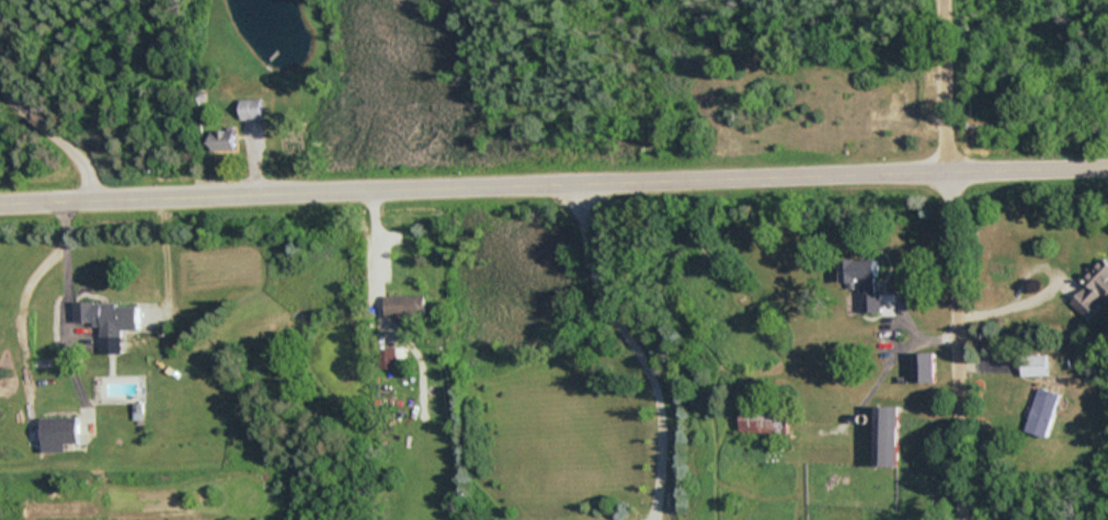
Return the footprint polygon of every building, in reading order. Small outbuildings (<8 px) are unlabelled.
[(238,119),(261,119),(261,99),(238,99),(238,119)] [(208,150),(233,150),(233,130),(208,130),(208,150)] [(859,287),(876,287),(876,258),(840,258),(840,282),(859,282),(859,287)] [(1105,260),(1066,299),(1088,320),(1107,299),(1107,263),(1105,260)] [(381,316),(396,316),(396,321),(422,321),(422,295),(381,295),(381,316)] [(137,330),(137,303),(73,303),(73,324),(99,325),(99,335),(121,335),(121,330),(137,330)] [(374,367),(403,367),(403,347),(374,347),(374,367)] [(910,351),(910,381),(933,381),(933,351),(910,351)] [(1047,374),(1046,353),(1020,353),(1020,374),(1047,374)] [(1046,437),(1060,392),(1037,385),(1024,430),(1046,437)] [(872,465),(896,465),(896,405),(872,405),(872,465)] [(787,433),(788,407),(740,407),(740,432),(787,433)] [(80,443),(79,416),(42,418),(43,451),(68,450),(67,444),(80,443)]
